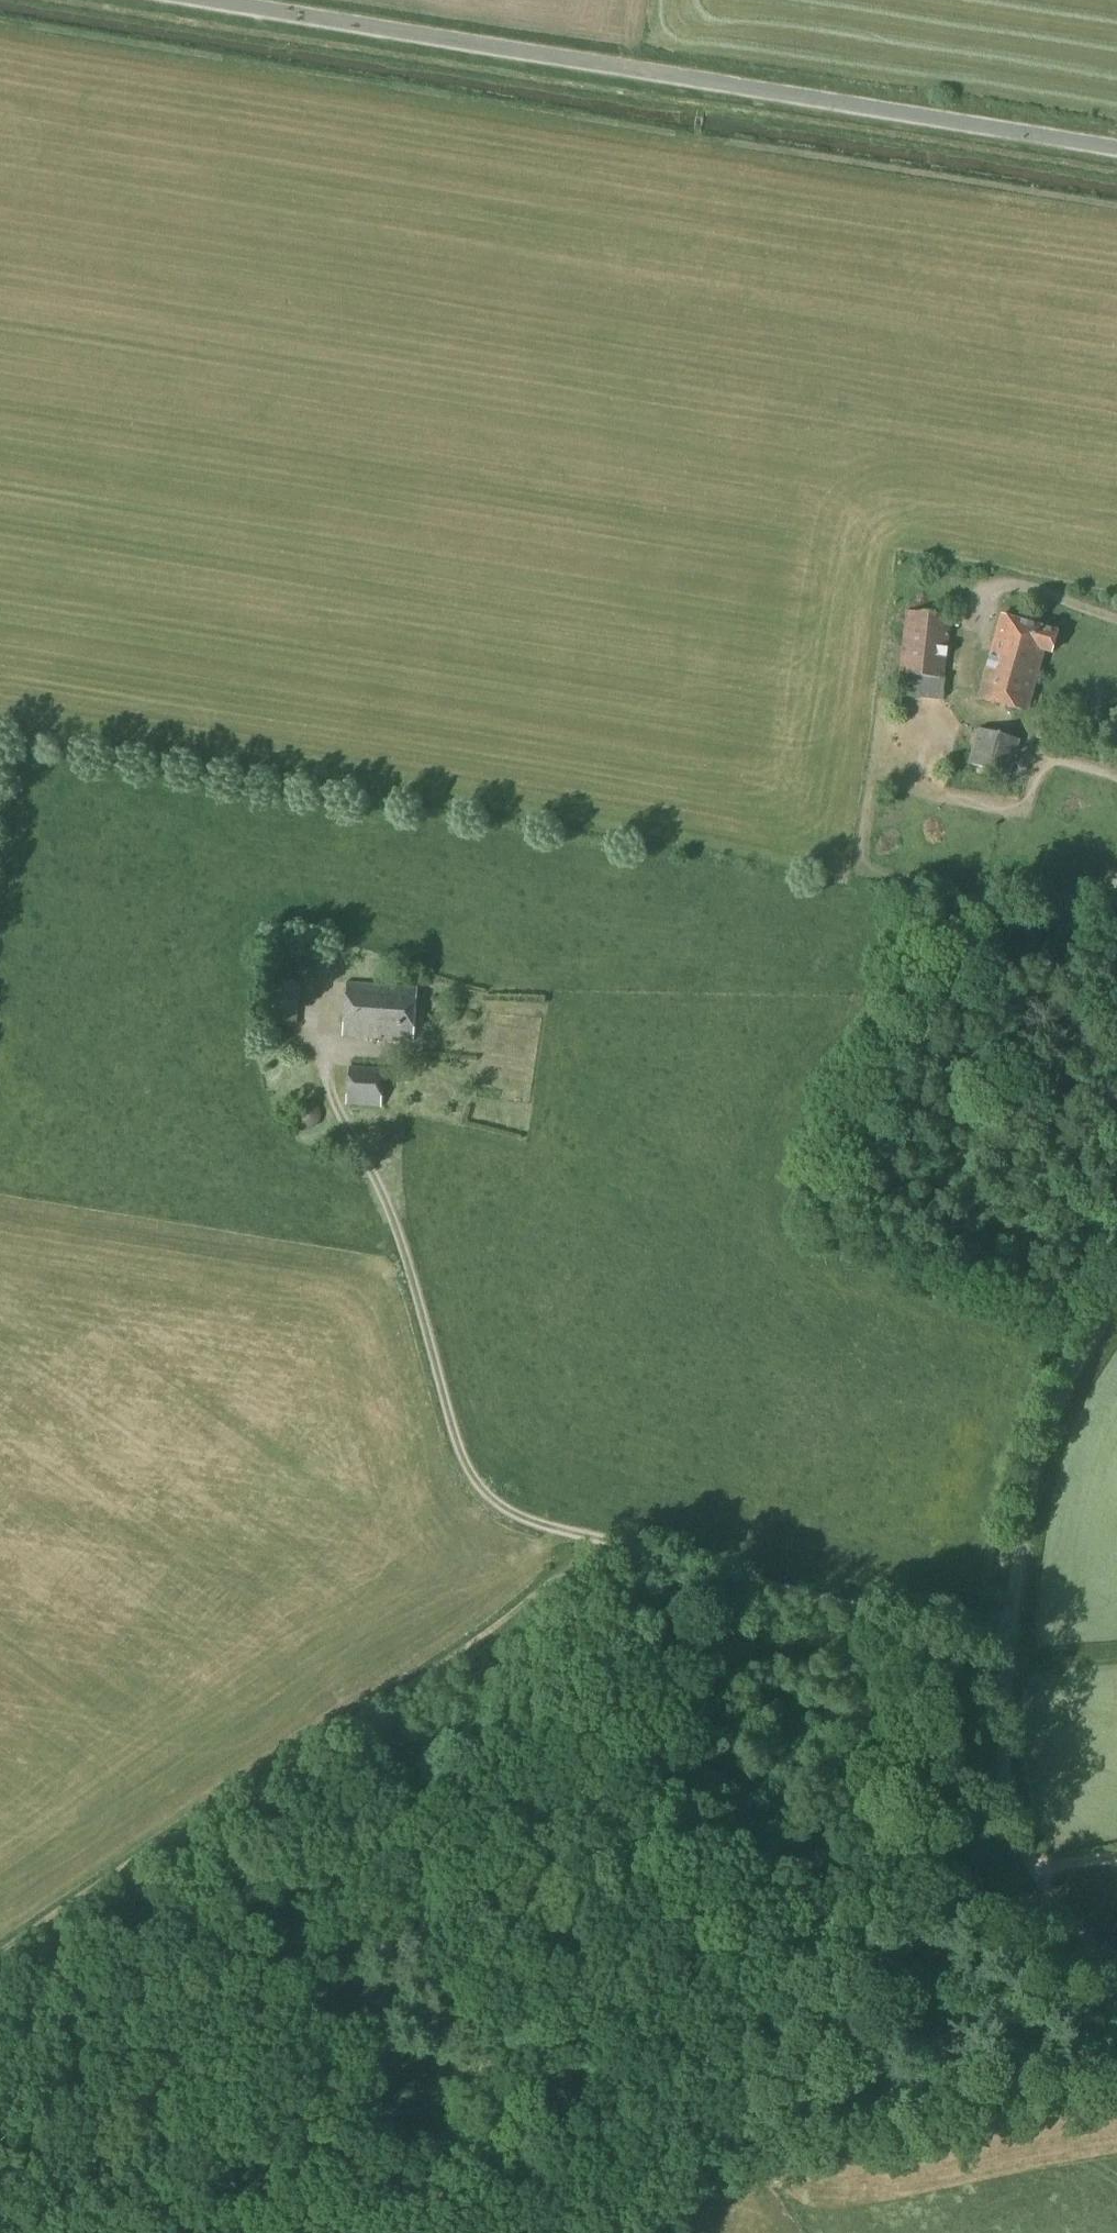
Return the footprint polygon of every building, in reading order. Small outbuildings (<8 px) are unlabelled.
[(940,702),(950,617),(905,612),(896,696),(940,702)] [(1051,654),(1057,631),(1001,615),(977,699),(1026,713),(1043,652),(1051,654)] [(1008,776),(1018,740),(977,729),(967,764),(1008,776)] [(296,1027),(299,983),(271,981),(268,1025),(296,1027)] [(413,1042),(417,988),(400,987),(346,983),(342,1037),(413,1042)] [(380,1108),(382,1069),(348,1066),(345,1105),(380,1108)]
